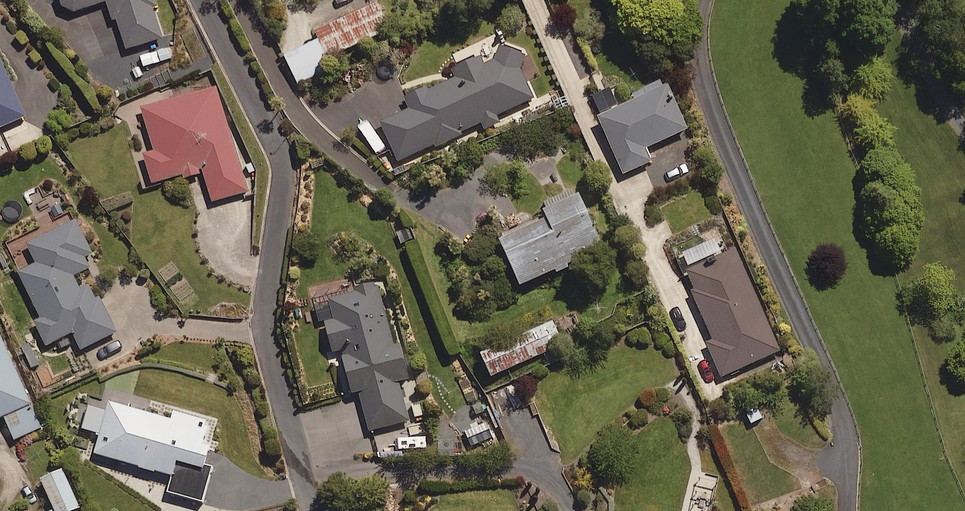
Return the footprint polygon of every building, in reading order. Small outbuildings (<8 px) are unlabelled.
[(76,14),(105,5),(111,23),(117,21),(127,51),(163,40),(153,8),(159,7),(156,0),(58,0),(58,1),(60,4),(62,6),(64,9),(67,11),(70,12),(73,13),(76,14)] [(389,32),(377,6),(317,32),(329,59),(389,32)] [(171,44),(139,56),(144,69),(176,56),(171,44)] [(483,64),(481,58),(453,70),(456,78),(405,101),(408,109),(380,121),(393,149),(399,163),(434,147),(436,150),(463,138),(462,135),(482,126),(485,132),(501,125),(498,119),(511,113),(513,120),(525,115),(522,108),(535,103),(525,78),(521,69),(526,55),(502,45),(496,58),(483,64)] [(0,59),(0,130),(27,118),(0,59)] [(249,192),(217,88),(143,110),(156,152),(145,155),(154,185),(184,176),(185,180),(203,174),(212,204),(249,192)] [(688,132),(667,88),(626,107),(617,88),(591,100),(626,176),(652,163),(647,151),(688,132)] [(605,253),(579,195),(544,211),(549,220),(501,242),(523,291),(605,253)] [(93,254),(76,221),(28,245),(38,264),(20,273),(40,315),(33,318),(47,347),(74,334),(83,351),(116,334),(92,287),(81,292),(74,278),(90,269),(85,258),(93,254)] [(689,269),(728,252),(722,238),(683,255),(689,269)] [(689,269),(684,271),(714,340),(707,343),(722,378),(781,352),(736,249),(728,252),(689,269)] [(395,348),(378,284),(328,297),(335,322),(326,324),(333,353),(341,351),(352,395),(360,393),(371,433),(409,423),(399,383),(410,381),(401,347),(395,348)] [(570,354),(554,322),(482,357),(493,379),(544,354),(549,364),(570,354)] [(0,337),(0,421),(5,418),(15,440),(41,429),(0,337)] [(171,422),(111,404),(96,455),(173,478),(168,494),(203,504),(213,468),(206,466),(211,449),(203,447),(210,423),(174,413),(171,422)] [(55,510),(54,510),(79,510),(81,510),(63,472),(41,482),(55,510)]
